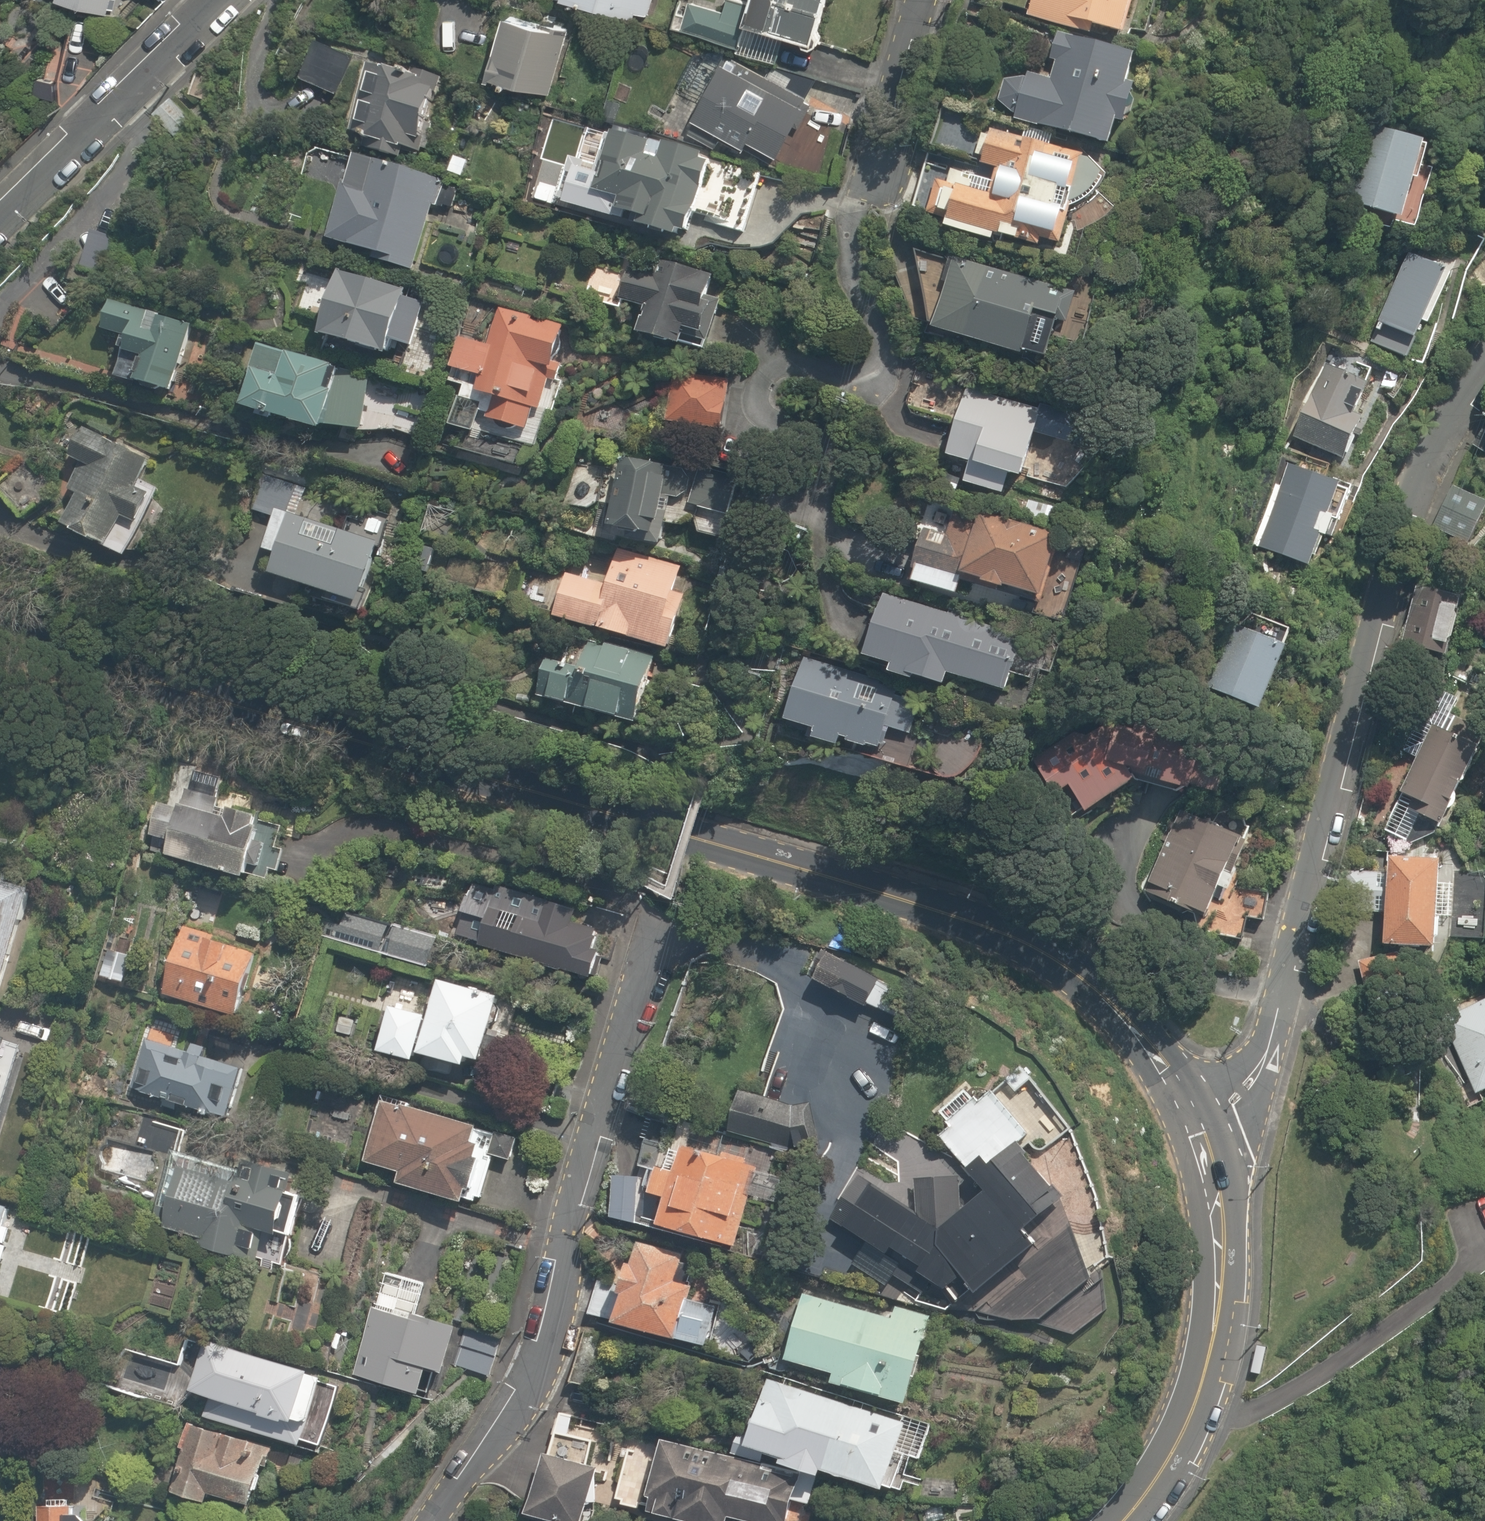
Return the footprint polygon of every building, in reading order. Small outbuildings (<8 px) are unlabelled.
[(112,16),(116,0),(53,0),(112,16)] [(564,1),(636,22),(638,15),(648,18),(653,0),(564,0),(564,1)] [(812,72),(830,0),(758,0),(753,18),(691,3),(683,35),(739,49),(738,53),(812,72)] [(1032,18),(1129,44),(1141,0),(1037,0),(1032,18)] [(566,29),(515,12),(490,86),(540,103),(566,29)] [(1028,74),(1015,127),(1122,152),(1144,59),(1060,39),(1050,79),(1028,74)] [(354,58),(312,40),(294,82),(336,100),(354,58)] [(816,97),(727,53),(693,122),(782,166),(816,97)] [(446,76),(390,54),(358,134),(415,156),(446,76)] [(980,139),(965,135),(967,125),(938,118),(936,128),(931,149),(975,159),(980,139)] [(1431,165),(1436,148),(1367,123),(1340,200),(1403,222),(1401,228),(1419,234),(1442,169),(1431,165)] [(947,230),(995,242),(997,235),(1041,246),(1044,233),(1056,236),(1076,151),(982,128),(980,138),(980,139),(975,159),(992,163),(988,182),(929,168),(920,209),(950,216),(947,230)] [(688,244),(696,216),(743,238),(762,178),(713,163),(616,133),(596,200),(619,207),(615,222),(688,244)] [(441,191),(356,163),(330,244),(414,271),(441,191)] [(1064,333),(1077,291),(954,254),(930,333),(1044,367),(1055,330),(1064,333)] [(1373,345),(1412,364),(1454,279),(1415,259),(1373,345)] [(652,272),(631,266),(620,308),(644,315),(637,340),(687,353),(693,328),(706,331),(718,284),(654,267),(652,272)] [(338,277),(319,342),(388,362),(392,347),(403,350),(395,376),(429,385),(450,308),(419,300),(338,277)] [(97,302),(89,333),(132,345),(119,388),(172,403),(193,329),(97,302)] [(463,333),(453,373),(465,376),(446,449),(540,473),(577,330),(483,306),(476,336),(463,333)] [(325,437),(328,426),(360,434),(393,430),(421,439),(431,394),(259,351),(242,416),(325,437)] [(1349,420),(1363,389),(1326,373),(1294,445),(1358,474),(1376,432),(1349,420)] [(730,383),(672,377),(665,438),(723,445),(730,383)] [(1049,418),(968,394),(948,459),(970,466),(964,487),(1059,516),(1079,450),(1043,439),(1049,418)] [(56,533),(123,563),(155,490),(145,485),(157,460),(79,425),(62,463),(83,472),(56,533)] [(1476,450),(1484,454),(1484,433),(1476,450)] [(672,465),(623,458),(610,544),(659,551),(672,465)] [(0,473),(0,496),(23,522),(47,500),(12,462),(0,473)] [(1329,485),(1293,467),(1255,544),(1310,572),(1325,542),(1317,538),(1342,488),(1330,482),(1329,485)] [(736,485),(698,472),(685,510),(723,523),(736,485)] [(385,541),(293,511),(301,485),(270,475),(267,483),(255,480),(244,512),(256,516),(231,594),(355,635),(385,541)] [(1449,490),(1430,532),(1471,551),(1484,521),(1484,507),(1449,490)] [(1047,605),(1064,534),(932,503),(912,587),(961,599),(965,585),(1047,605)] [(614,573),(568,559),(551,616),(670,652),(693,576),(620,554),(614,573)] [(1455,652),(1464,611),(1448,608),(1450,598),(1416,591),(1403,649),(1434,656),(1436,648),(1455,652)] [(888,595),(867,664),(894,672),(891,682),(945,698),(950,681),(1005,698),(1024,636),(888,595)] [(1293,652),(1288,649),(1295,635),(1269,622),(1262,636),(1236,623),(1206,690),(1263,716),(1293,652)] [(559,631),(540,702),(643,731),(663,660),(559,631)] [(808,744),(883,761),(890,733),(913,739),(922,699),(802,672),(790,727),(810,732),(808,744)] [(1069,794),(1086,823),(1161,779),(1123,713),(1035,764),(1057,801),(1069,794)] [(1185,729),(1165,795),(1234,817),(1255,751),(1185,729)] [(1404,800),(1385,837),(1408,849),(1421,824),(1442,835),(1484,755),(1440,732),(1404,800)] [(183,791),(163,861),(250,886),(270,817),(183,791)] [(1247,837),(1185,812),(1149,899),(1211,924),(1247,837)] [(1346,914),(1389,916),(1387,952),(1443,954),(1448,861),(1392,858),(1391,872),(1348,870),(1346,914)] [(1452,863),(1448,936),(1479,938),(1483,865),(1452,863)] [(0,890),(0,1003),(1,1003),(33,901),(0,890)] [(493,900),(463,891),(456,915),(485,923),(493,900)] [(508,893),(492,947),(588,977),(605,923),(508,893)] [(177,926),(152,989),(243,1025),(268,961),(177,926)] [(442,944),(373,926),(365,955),(434,974),(442,944)] [(885,982),(820,954),(806,985),(871,1013),(885,982)] [(1403,959),(1380,955),(1356,962),(1370,1008),(1414,995),(1403,959)] [(392,1016),(385,1053),(491,1074),(506,1000),(433,985),(426,1022),(392,1016)] [(1484,1067),(1484,1015),(1466,1023),(1484,1067)] [(147,1041),(127,1095),(222,1129),(241,1075),(147,1041)] [(23,1053),(0,1046),(0,1132),(23,1053)] [(1074,1341),(1110,1317),(1104,1270),(1092,1279),(1065,1202),(1021,1153),(1031,1143),(971,1080),(936,1113),(951,1128),(939,1139),(974,1175),(968,1181),(985,1201),(960,1222),(959,1184),(915,1186),(913,1218),(869,1182),(834,1225),(949,1304),(1074,1341)] [(813,1107),(739,1093),(731,1137),(805,1151),(813,1107)] [(382,1107),(365,1166),(402,1177),(397,1197),(484,1221),(506,1142),(382,1107)] [(662,1170),(657,1201),(667,1203),(662,1234),(739,1247),(754,1161),(676,1148),(672,1172),(662,1170)] [(197,1239),(194,1252),(254,1266),(257,1254),(287,1262),(307,1181),(181,1150),(161,1230),(197,1239)] [(644,1176),(614,1173),(610,1219),(640,1221),(644,1176)] [(0,1211),(0,1259),(14,1216),(0,1211)] [(618,1332),(706,1347),(713,1306),(690,1302),(693,1286),(679,1284),(684,1254),(638,1246),(634,1268),(629,1267),(618,1332)] [(429,1292),(383,1278),(352,1379),(430,1403),(437,1381),(463,1389),(469,1372),(496,1380),(505,1348),(420,1322),(429,1292)] [(590,1288),(583,1321),(615,1328),(622,1295),(590,1288)] [(906,1408),(931,1317),(897,1308),(895,1314),(887,1312),(885,1320),(802,1298),(783,1367),(832,1381),(830,1388),(906,1408)] [(208,1340),(187,1396),(303,1438),(323,1383),(208,1340)] [(767,1378),(744,1452),(785,1464),(783,1472),(822,1484),(824,1476),(885,1495),(908,1422),(767,1378)] [(188,1428),(169,1496),(212,1508),(214,1500),(255,1511),(272,1452),(188,1428)] [(557,1436),(551,1460),(545,1458),(530,1516),(550,1520),(584,1520),(596,1471),(588,1469),(595,1445),(557,1436)] [(657,1452),(626,1446),(614,1504),(644,1511),(657,1452)] [(800,1489),(791,1487),(792,1484),(778,1481),(779,1477),(762,1473),(762,1470),(666,1447),(649,1520),(793,1520),(800,1489)] [(41,1507),(41,1520),(78,1520),(78,1507),(41,1507)]
